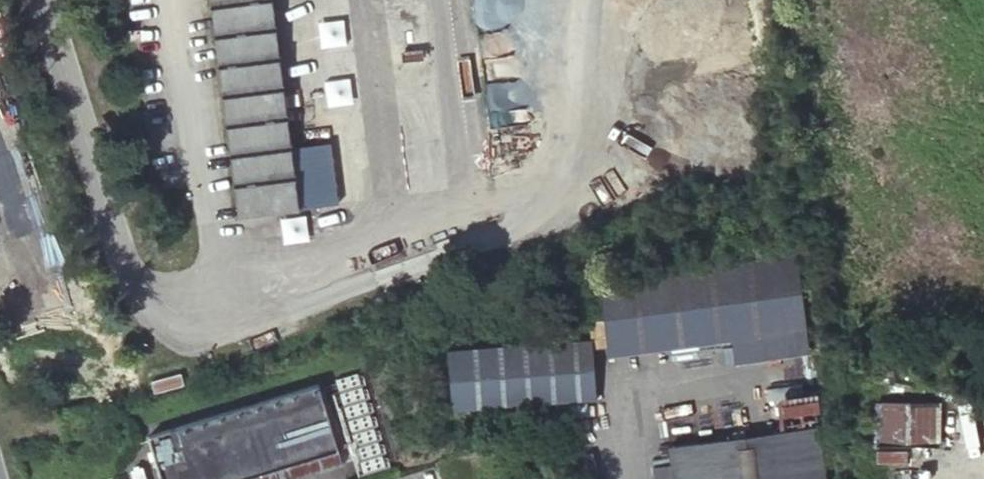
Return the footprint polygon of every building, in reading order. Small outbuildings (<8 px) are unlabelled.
[(237,217),(298,209),(272,0),(210,0),(237,217)] [(607,284),(614,347),(734,331),(737,356),(807,347),(796,259),(607,284)] [(442,400),(591,397),(590,335),(441,337),(442,400)] [(385,465),(358,375),(336,381),(363,471),(385,465)] [(317,385),(148,436),(161,478),(292,478),(341,464),(317,385)] [(782,416),(819,412),(817,400),(781,405),(782,416)] [(938,402),(875,401),(875,444),(937,445),(938,402)] [(819,427),(668,447),(672,478),(825,478),(819,427)]
